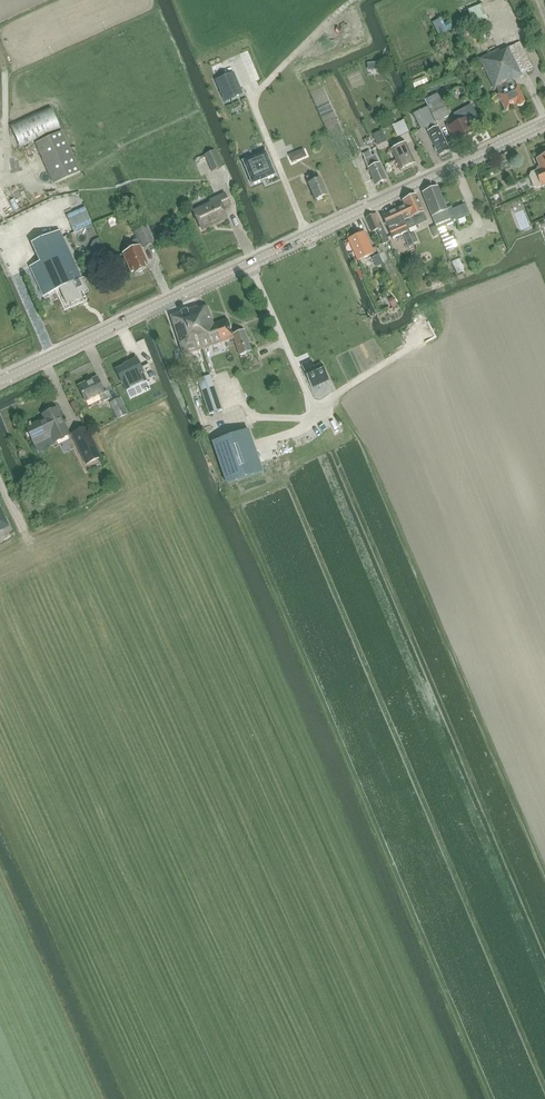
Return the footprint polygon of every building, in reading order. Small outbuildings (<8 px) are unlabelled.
[(491,24),(482,5),(468,11),(476,31),(491,24)] [(499,52),(498,50),(479,59),(494,90),(496,89),(498,95),(496,96),(503,111),(515,106),(515,107),(518,106),(519,107),(523,105),(523,103),(525,102),(517,85),(515,86),(513,81),(522,76),(521,74),(532,69),(519,42),(499,52)] [(233,73),(216,81),(224,101),(242,94),(233,73)] [(441,100),(428,106),(437,123),(449,116),(441,100)] [(412,114),(420,130),(434,124),(427,107),(412,114)] [(464,109),(453,115),(456,122),(447,127),(455,143),(475,132),(464,109)] [(12,128),(20,147),(60,130),(52,111),(12,128)] [(391,125),(396,136),(408,131),(402,119),(391,125)] [(427,132),(438,156),(450,150),(438,127),(427,132)] [(36,144),(54,184),(80,172),(62,132),(36,144)] [(371,134),(375,143),(381,141),(377,132),(371,134)] [(390,151),(400,170),(414,163),(404,144),(390,151)] [(215,151),(204,155),(212,172),(222,167),(215,151)] [(363,160),(374,186),(386,180),(375,155),(371,157),(369,152),(363,155),(365,159),(363,160)] [(242,162),(241,162),(241,163),(242,163),(250,184),(250,185),(251,185),(260,181),(260,182),(265,180),(265,179),(273,176),(274,176),(274,175),(273,175),(265,154),(264,153),(242,162)] [(529,178),(532,186),(538,188),(544,185),(544,154),(544,155),(544,156),(536,160),(540,169),(535,171),(531,173),(529,178)] [(307,184),(315,201),(327,196),(319,179),(317,180),(314,174),(306,178),(309,184),(307,184)] [(438,187),(422,193),(431,214),(433,220),(437,229),(468,216),(464,205),(453,210),(452,208),(447,210),(438,187)] [(407,231),(427,222),(423,212),(416,195),(403,201),(405,205),(398,208),(404,221),(403,221),(407,231)] [(221,209),(228,205),(224,196),(210,202),(212,204),(194,213),(202,230),(210,226),(209,224),(224,217),(221,209)] [(11,211),(16,208),(11,198),(6,201),(11,211)] [(382,216),(392,239),(403,234),(408,232),(407,231),(403,221),(404,221),(398,208),(382,216)] [(366,218),(372,232),(376,230),(383,244),(389,241),(383,227),(376,214),(366,218)] [(147,227),(134,233),(137,240),(141,249),(154,244),(148,230),(147,227)] [(446,229),(438,232),(446,252),(457,247),(453,235),(450,237),(446,229)] [(40,263),(29,268),(42,297),(59,289),(66,305),(80,298),(78,294),(86,290),(81,279),(60,231),(31,244),(40,263)] [(348,240),(357,261),(374,253),(364,233),(348,240)] [(409,234),(403,236),(408,247),(414,245),(409,234)] [(129,251),(122,254),(130,273),(133,271),(134,274),(136,273),(138,275),(143,273),(144,270),(145,269),(144,267),(148,265),(141,249),(137,240),(127,244),(129,251)] [(384,253),(379,255),(381,259),(384,264),(384,265),(389,277),(396,273),(390,261),(388,262),(384,253)] [(372,258),(376,268),(383,265),(379,255),(372,258)] [(452,262),(457,274),(464,271),(460,259),(452,262)] [(197,308),(171,317),(183,355),(234,338),(233,335),(227,320),(213,325),(207,307),(198,310),(197,308)] [(234,338),(239,355),(251,351),(244,331),(233,335),(234,338)] [(138,384),(148,380),(154,377),(149,365),(141,368),(136,358),(128,362),(129,364),(116,370),(122,384),(135,378),(138,384)] [(311,361),(301,365),(312,388),(316,386),(329,380),(322,364),(314,367),(311,361)] [(210,376),(197,380),(209,415),(222,410),(210,376)] [(99,395),(102,402),(110,398),(107,391),(104,393),(97,377),(78,386),(85,402),(99,395)] [(110,403),(118,419),(128,414),(120,398),(110,403)] [(44,419),(26,427),(35,446),(53,437),(55,442),(69,436),(56,408),(42,415),(44,419)] [(72,434),(86,463),(100,457),(86,427),(72,434)] [(213,442),(226,481),(227,484),(263,472),(248,430),(213,442)] [(10,527),(0,506),(0,532),(10,527)]
